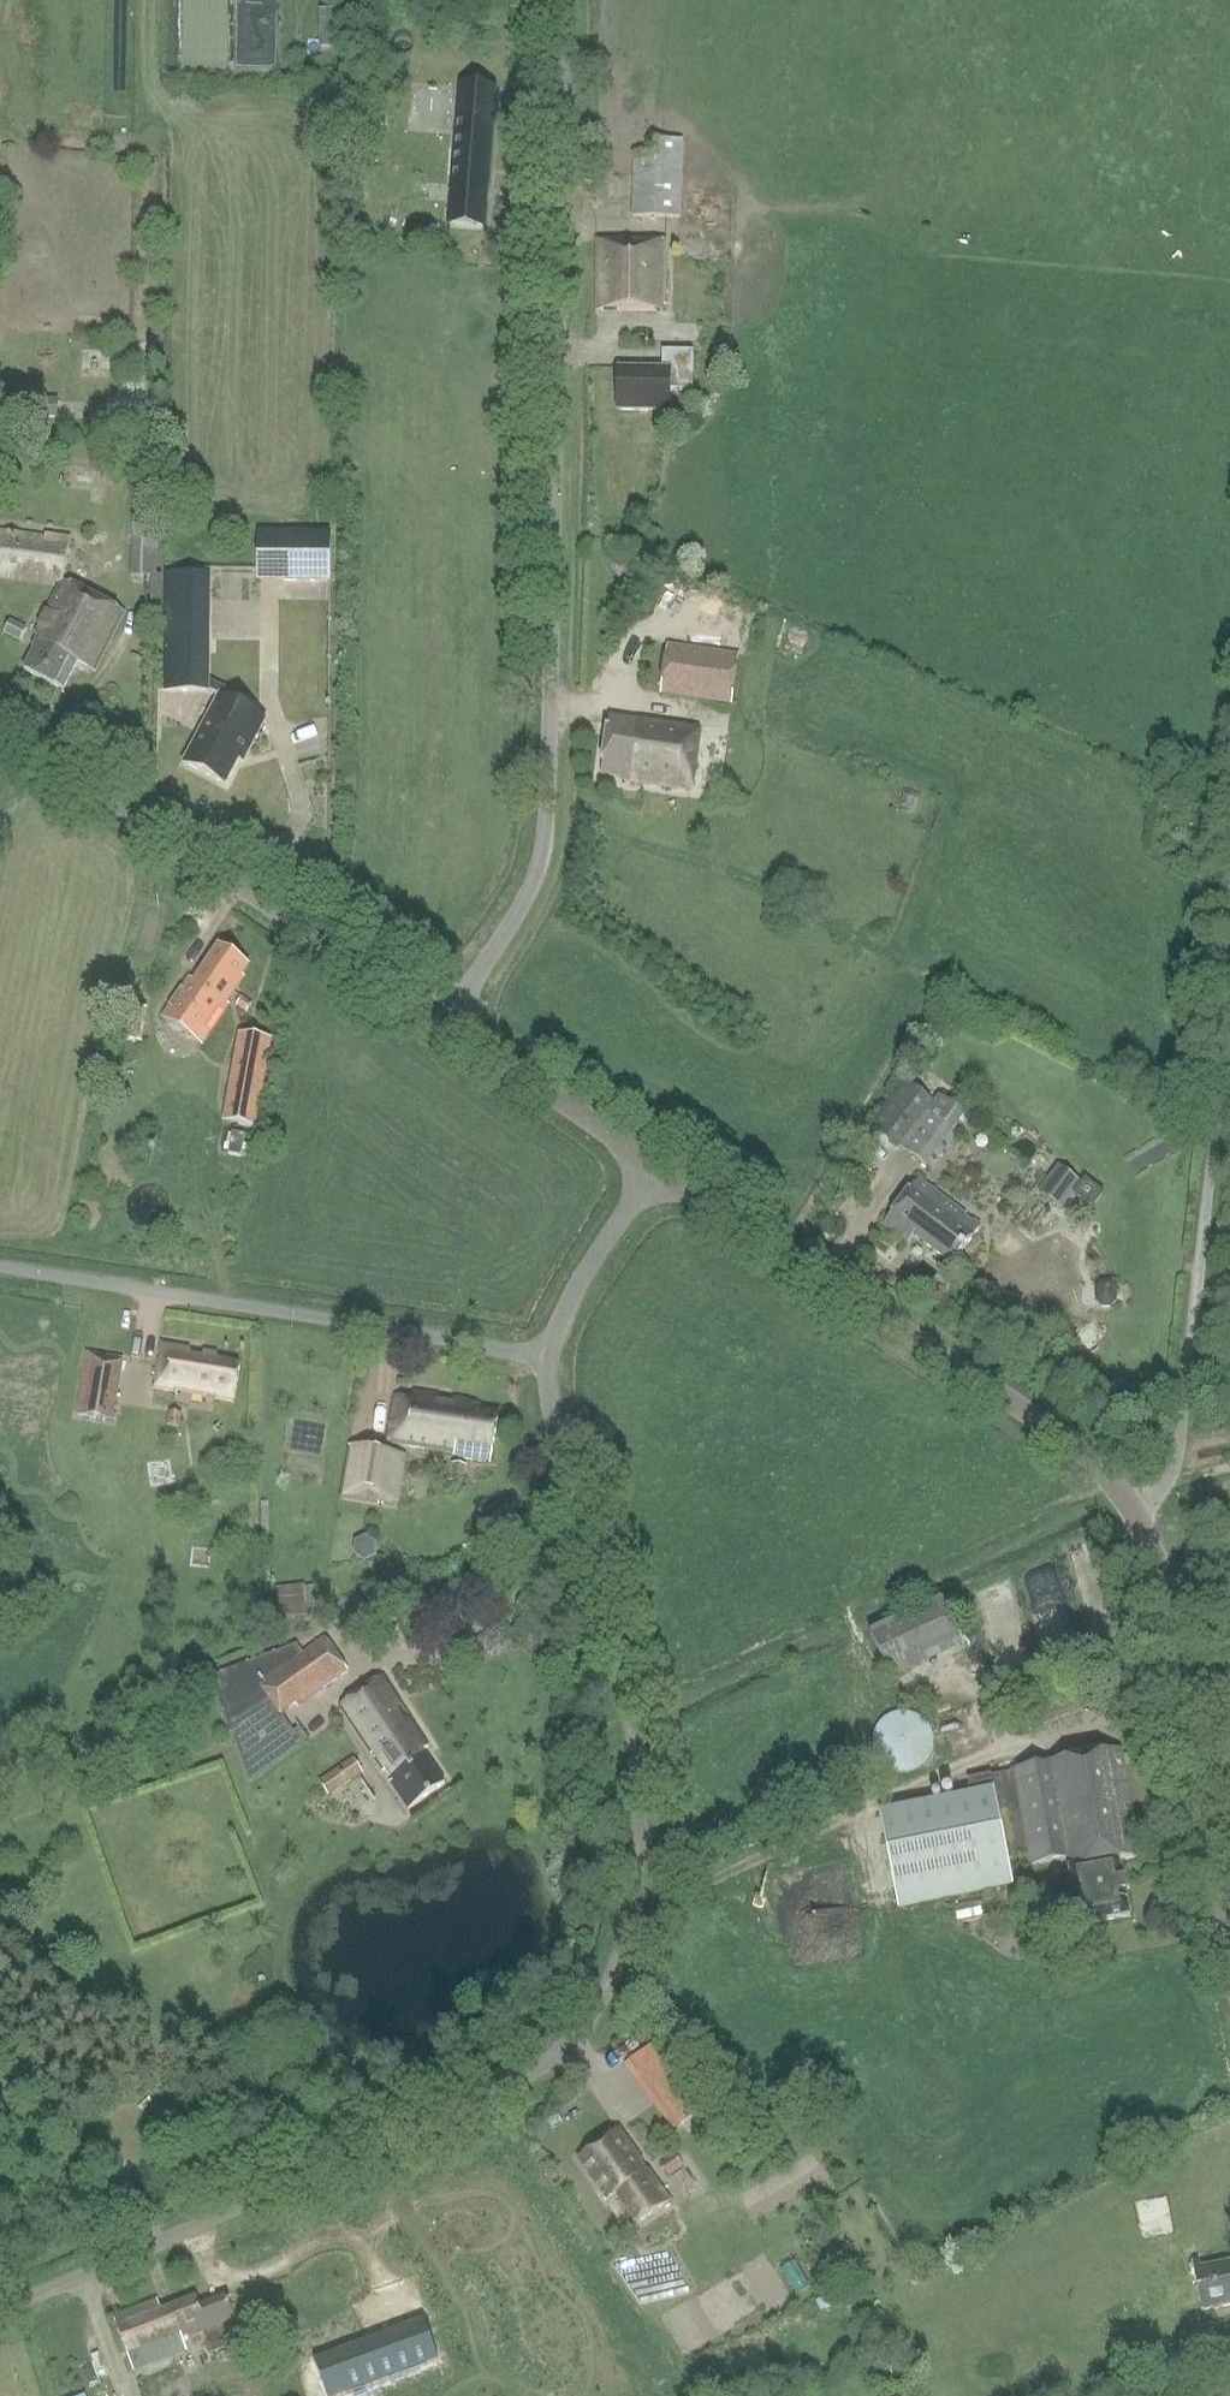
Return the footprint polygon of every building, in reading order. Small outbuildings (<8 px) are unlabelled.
[(338,47),(338,35),(321,35),(321,47),(338,47)] [(449,218),(488,221),(496,119),(457,116),(449,218)] [(655,153),(634,153),(632,216),(682,217),(683,139),(656,139),(655,153)] [(664,298),(668,298),(667,239),(597,239),(598,311),(664,310),(664,298)] [(715,346),(714,359),(721,359),(722,346),(715,346)] [(693,391),(694,351),(662,350),(662,370),(619,369),(618,410),(670,411),(670,390),(693,391)] [(58,400),(16,398),(16,417),(57,418),(58,400)] [(14,450),(38,452),(39,440),(15,438),(14,450)] [(133,521),(130,578),(156,580),(159,522),(133,521)] [(66,579),(71,538),(1,530),(0,538),(0,580),(55,587),(56,583),(59,583),(59,578),(66,579)] [(331,532),(258,532),(259,577),(282,576),(282,582),(332,582),(331,532)] [(166,574),(164,692),(210,692),(212,575),(166,574)] [(92,670),(121,610),(61,580),(35,633),(40,635),(35,648),(36,649),(26,668),(62,686),(75,661),(92,670)] [(16,640),(27,645),(32,635),(21,630),(16,640)] [(662,693),(732,704),(740,653),(669,643),(662,693)] [(243,759),(265,718),(219,694),(184,761),(226,783),(239,757),(243,759)] [(699,729),(609,716),(601,774),(621,777),(620,780),(691,790),(699,729)] [(241,973),(248,962),(220,944),(196,980),(190,976),(168,1009),(209,1036),(230,1003),(227,1001),(244,976),(241,973)] [(242,997),(236,1006),(247,1013),(253,1004),(242,997)] [(241,1035),(229,1101),(244,1104),(240,1125),(255,1128),(271,1040),(241,1035)] [(933,1101),(903,1079),(867,1126),(897,1149),(900,1145),(931,1169),(970,1118),(938,1093),(933,1101)] [(232,1132),(228,1156),(242,1158),(245,1135),(232,1132)] [(1059,1168),(1042,1192),(1061,1206),(1071,1192),(1092,1209),(1104,1193),(1085,1178),(1081,1183),(1079,1182),(1059,1168)] [(178,1176),(178,1185),(207,1185),(207,1176),(178,1176)] [(954,1264),(981,1227),(975,1222),(974,1223),(966,1217),(967,1215),(918,1178),(884,1224),(909,1243),(915,1235),(954,1264)] [(1095,1286),(1095,1300),(1102,1308),(1112,1308),(1118,1301),(1118,1285),(1112,1279),(1102,1279),(1095,1286)] [(1079,1337),(1089,1359),(1110,1350),(1100,1328),(1079,1337)] [(235,1405),(242,1367),(218,1363),(219,1354),(206,1352),(205,1361),(191,1358),(192,1350),(163,1345),(155,1391),(235,1405)] [(87,1352),(76,1414),(112,1421),(123,1359),(87,1352)] [(489,1464),(496,1416),(471,1413),(473,1404),(452,1401),(451,1407),(437,1405),(438,1398),(412,1395),(411,1400),(396,1398),(389,1446),(460,1456),(460,1460),(489,1464)] [(169,1411),(167,1424),(180,1426),(182,1413),(169,1411)] [(408,1455),(349,1445),(340,1498),(395,1508),(396,1503),(400,1504),(408,1455)] [(452,1463),(449,1480),(464,1483),(467,1465),(452,1463)] [(276,1587),(279,1617),(307,1614),(304,1584),(276,1587)] [(871,1630),(894,1678),(965,1644),(942,1596),(871,1630)] [(297,1708),(348,1670),(324,1638),(305,1652),(300,1646),(209,1677),(226,1727),(231,1725),(251,1783),(309,1741),(300,1728),(294,1732),(280,1714),(294,1703),(297,1708)] [(432,1745),(412,1715),(405,1720),(396,1708),(403,1703),(385,1676),(341,1707),(412,1809),(450,1782),(427,1749),(432,1745)] [(924,1720),(912,1713),(899,1712),(886,1717),(877,1727),(873,1739),(875,1753),(882,1764),(894,1771),(907,1772),(920,1767),(929,1757),(933,1745),(931,1731),(924,1720)] [(1125,1751),(1046,1765),(971,1780),(974,1795),(882,1812),(898,1908),(1015,1885),(1010,1861),(1027,1858),(1029,1868),(1068,1860),(1081,1927),(1132,1918),(1122,1862),(1144,1857),(1125,1751)] [(353,1758),(319,1781),(329,1796),(363,1773),(353,1758)] [(626,2063),(676,2128),(706,2105),(657,2040),(626,2063)] [(638,2217),(669,2195),(622,2127),(581,2155),(611,2197),(619,2191),(638,2217)] [(670,2175),(683,2165),(675,2153),(661,2163),(670,2175)] [(292,2272),(315,2259),(310,2250),(287,2263),(292,2272)] [(1229,2308),(1229,2264),(1200,2269),(1199,2262),(1146,2271),(1157,2331),(1203,2323),(1201,2313),(1229,2308)] [(186,2338),(238,2318),(227,2292),(200,2302),(197,2295),(163,2308),(159,2297),(115,2314),(135,2366),(189,2346),(186,2338)] [(424,2322),(313,2363),(325,2395),(352,2395),(439,2364),(424,2322)]
